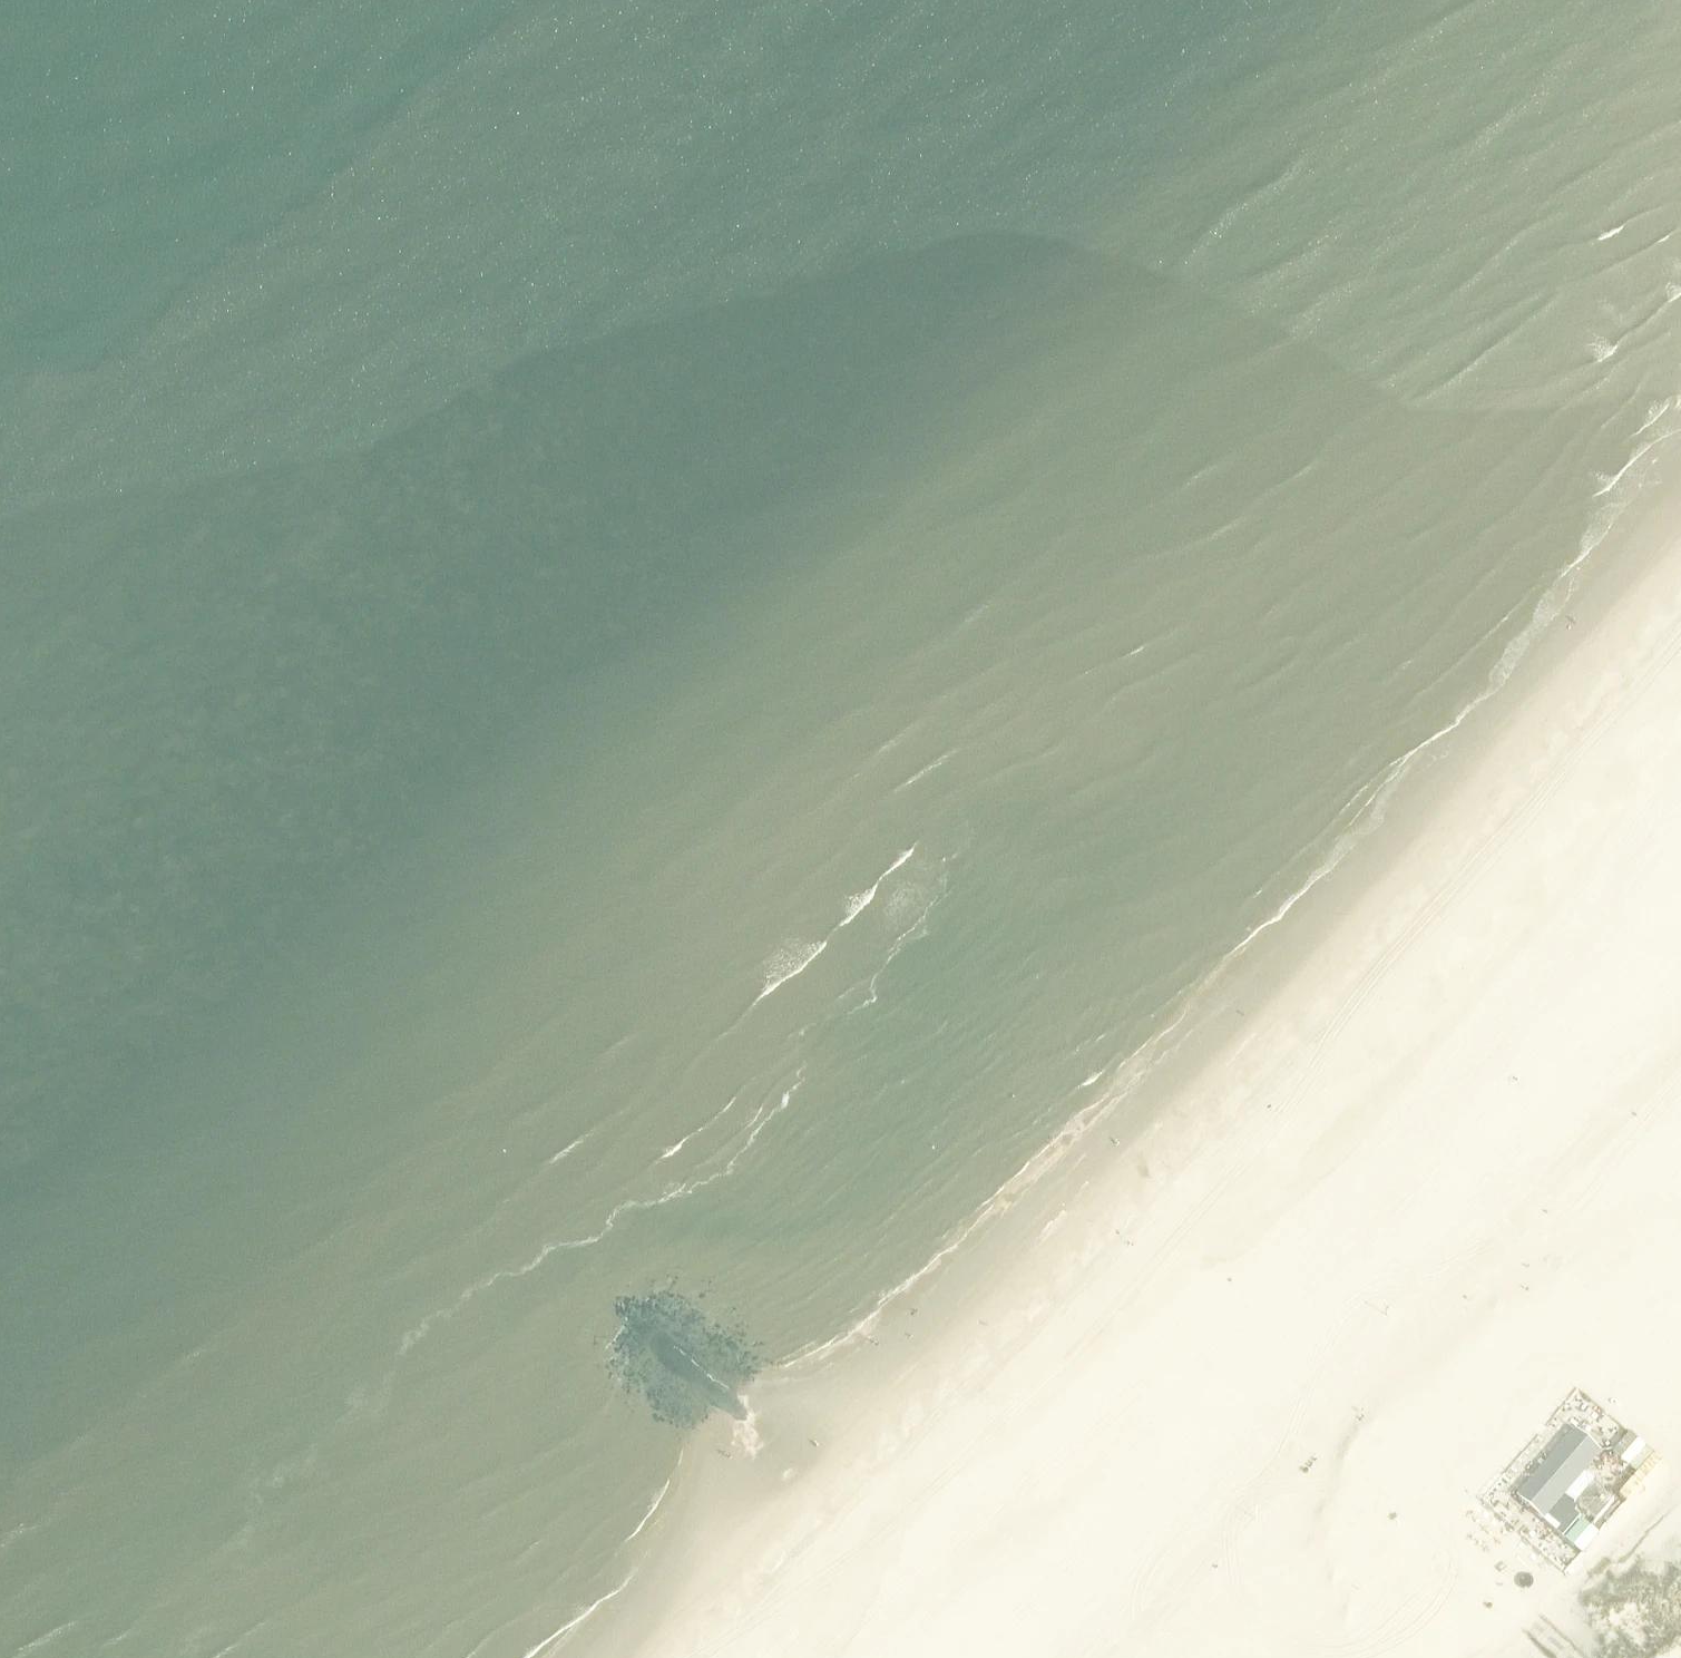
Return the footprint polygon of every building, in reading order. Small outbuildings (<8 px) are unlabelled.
[(1603,1442),(1572,1418),(1522,1481),(1567,1516),(1579,1501),(1565,1490),(1603,1442)]
